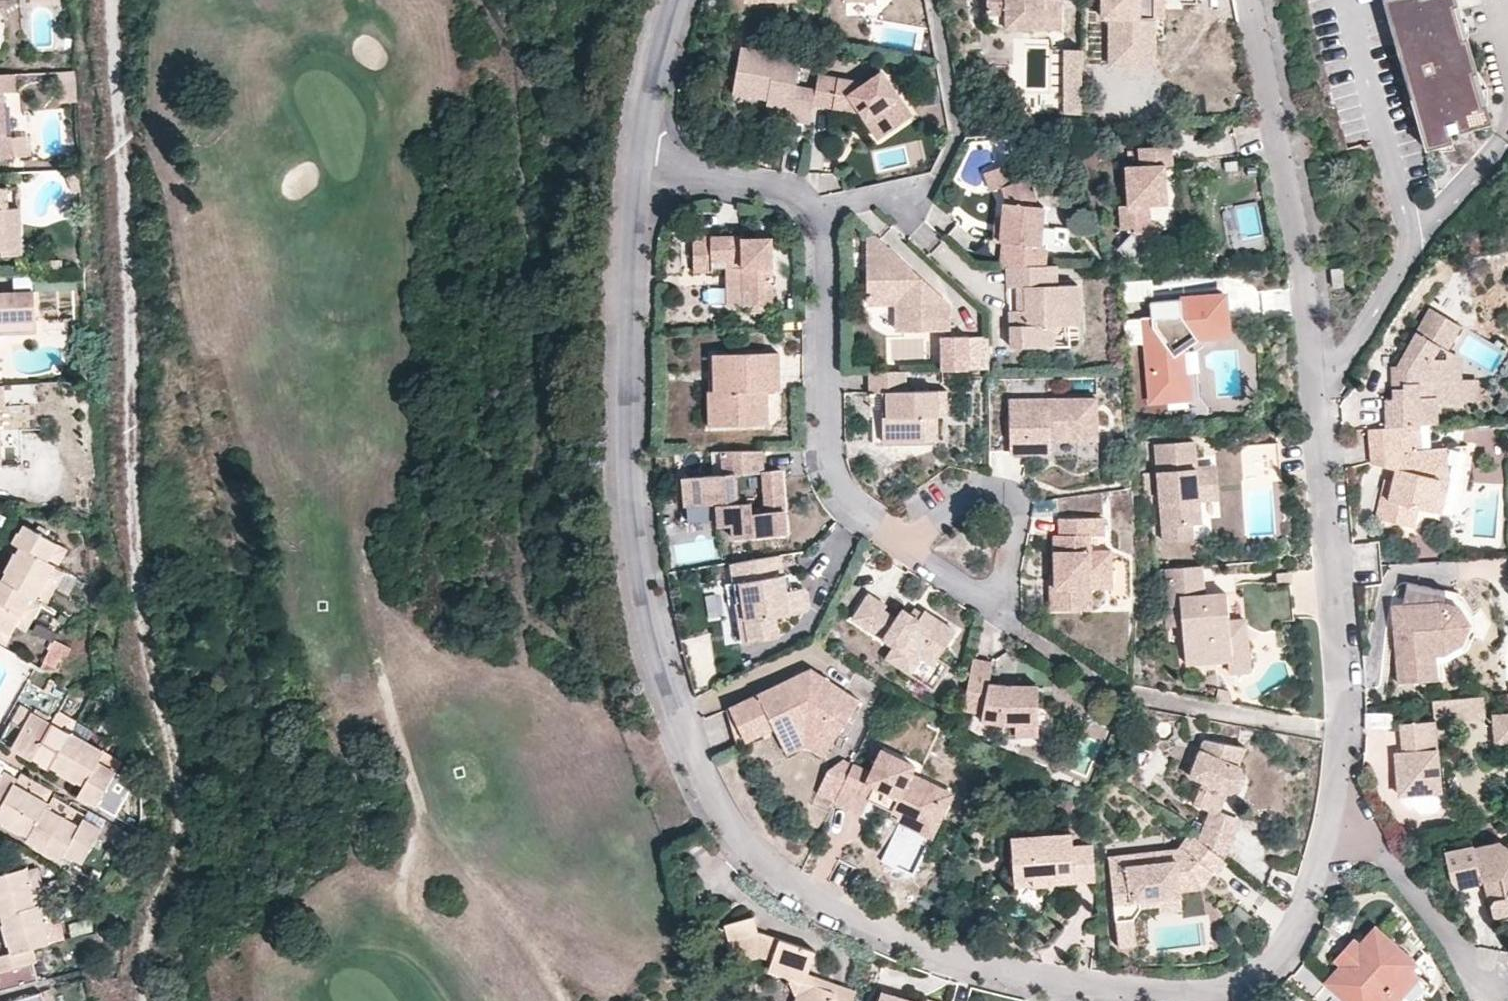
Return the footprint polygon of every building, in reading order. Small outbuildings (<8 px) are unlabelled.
[(985,15),(1022,15),(1023,28),(1061,29),(1061,0),(985,0),(985,15)] [(1110,54),(1144,54),(1143,16),(1154,16),(1163,16),(1162,1),(1187,1),(1187,0),(1101,0),(1102,17),(1109,17),(1110,54)] [(1399,51),(1429,151),(1455,144),(1452,135),(1460,132),(1460,134),(1493,124),(1488,107),(1489,106),(1490,103),(1490,98),(1490,93),(1489,88),(1487,83),(1485,79),(1482,75),(1479,72),(1477,73),(1472,56),(1469,57),(1461,33),(1433,41),(1421,0),(1383,0),(1399,51)] [(1022,15),(985,15),(985,28),(1023,28),(1022,15)] [(1144,54),(1110,54),(1110,64),(1154,64),(1154,16),(1143,16),(1144,54)] [(731,95),(766,99),(775,101),(774,108),(791,111),(789,120),(809,125),(813,106),(815,91),(794,87),(799,59),(739,49),(731,95)] [(1083,114),(1082,49),(1047,50),(1048,90),(1023,90),(1024,115),(1083,114)] [(817,77),(815,91),(813,106),(858,114),(878,142),(912,117),(879,73),(865,85),(817,77)] [(0,75),(0,136),(7,135),(4,91),(16,90),(15,74),(0,75)] [(775,101),(766,99),(764,107),(774,108),(775,101)] [(14,159),(13,135),(7,135),(0,136),(0,159),(14,159)] [(1175,146),(1141,148),(1142,166),(1127,166),(1129,206),(1121,206),(1122,231),(1130,230),(1148,247),(1163,230),(1152,220),(1151,205),(1169,204),(1169,185),(1158,185),(1157,165),(1168,165),(1175,165),(1175,146)] [(1169,185),(1168,165),(1157,165),(1158,185),(1169,185)] [(1009,185),(1003,167),(985,173),(990,192),(995,190),(1009,185)] [(1037,209),(1033,209),(1023,181),(1009,185),(995,190),(999,203),(996,204),(996,220),(997,243),(999,243),(1000,268),(1004,268),(1045,266),(1044,247),(1038,246),(1037,209)] [(1053,246),(1052,229),(1044,229),(1043,209),(1037,209),(1038,246),(1044,247),(1053,246)] [(997,243),(996,220),(989,220),(989,243),(997,243)] [(713,255),(727,255),(742,255),(742,263),(742,288),(749,287),(749,302),(771,301),(770,236),(742,235),(741,233),(692,233),(693,269),(713,268),(713,255)] [(871,236),(865,236),(866,296),(901,296),(902,330),(939,330),(940,371),(956,370),(987,370),(987,335),(945,336),(945,304),(915,277),(908,276),(908,270),(898,270),(892,265),(897,259),(871,236)] [(742,255),(727,255),(727,263),(742,263),(742,255)] [(908,270),(897,259),(892,265),(898,270),(908,270)] [(1056,287),(1055,266),(1045,266),(1004,268),(1005,289),(1014,289),(1021,289),(1022,311),(1009,312),(1009,349),(1047,348),(1047,327),(1056,327),(1077,326),(1076,286),(1056,287)] [(1340,268),(1329,269),(1332,285),(1343,285),(1340,268)] [(36,315),(34,286),(0,288),(0,316),(36,315)] [(1224,294),(1147,302),(1148,317),(1150,327),(1142,328),(1149,402),(1190,397),(1188,376),(1176,370),(1175,356),(1185,349),(1201,337),(1228,335),(1224,294)] [(901,296),(866,296),(866,303),(893,303),(894,330),(902,330),(901,296)] [(1446,358),(1439,351),(1455,326),(1426,309),(1397,355),(1398,364),(1389,365),(1391,390),(1400,389),(1401,398),(1392,398),(1383,399),(1385,427),(1407,425),(1417,423),(1434,422),(1433,402),(1454,400),(1454,395),(1453,386),(1444,381),(1448,372),(1446,358)] [(36,315),(0,316),(0,329),(36,326),(36,315)] [(1150,327),(1148,317),(1141,318),(1142,328),(1150,327)] [(1057,348),(1056,327),(1047,327),(1047,348),(1057,348)] [(1188,376),(1185,349),(1175,356),(1176,370),(1188,376)] [(1455,350),(1439,351),(1446,358),(1448,372),(1444,381),(1453,386),(1454,395),(1475,393),(1473,372),(1457,374),(1455,350)] [(778,377),(778,353),(713,354),(713,391),(722,391),(722,427),(766,426),(766,387),(765,377),(778,377)] [(903,391),(902,371),(867,372),(867,392),(890,392),(890,416),(880,416),(880,441),(921,440),(921,416),(933,416),(933,391),(903,391)] [(778,377),(765,377),(766,387),(778,387),(778,377)] [(1401,398),(1400,389),(1391,390),(1392,398),(1401,398)] [(722,391),(713,391),(707,391),(708,427),(722,427),(722,391)] [(890,416),(890,392),(879,392),(880,416),(890,416)] [(1097,398),(1008,400),(1009,454),(1049,453),(1049,441),(1059,428),(1068,428),(1078,440),(1097,440),(1097,398)] [(1419,449),(1417,423),(1407,425),(1409,450),(1419,449)] [(1394,469),(1391,481),(1391,482),(1387,499),(1379,498),(1374,518),(1412,527),(1416,507),(1430,511),(1437,478),(1435,447),(1419,449),(1409,450),(1407,425),(1385,427),(1367,428),(1370,463),(1394,469)] [(1078,440),(1068,428),(1059,428),(1049,441),(1078,440)] [(1207,466),(1202,467),(1197,467),(1186,468),(1185,459),(1196,459),(1194,440),(1154,444),(1163,542),(1194,539),(1193,524),(1202,523),(1200,499),(1199,485),(1209,484),(1207,466)] [(1279,441),(1241,444),(1244,482),(1282,479),(1279,441)] [(1445,478),(1443,447),(1435,447),(1437,478),(1430,511),(1438,512),(1445,478)] [(782,469),(764,470),(763,450),(724,451),(725,474),(681,475),(682,502),(715,501),(715,503),(729,503),(730,523),(730,535),(784,533),(782,469)] [(1186,468),(1197,467),(1196,459),(1185,459),(1186,468)] [(1220,497),(1217,466),(1207,466),(1209,484),(1199,485),(1200,499),(1220,497)] [(1387,499),(1391,482),(1391,481),(1383,479),(1379,498),(1387,499)] [(730,523),(729,503),(715,503),(716,524),(730,523)] [(1101,518),(1057,519),(1057,536),(1052,536),(1052,576),(1053,588),(1048,588),(1049,611),(1081,610),(1081,589),(1088,589),(1088,574),(1098,573),(1098,551),(1088,551),(1088,536),(1102,536),(1101,518)] [(25,524),(20,532),(18,531),(13,540),(21,546),(16,553),(14,552),(5,570),(6,572),(3,578),(0,576),(0,627),(12,635),(18,626),(24,614),(32,600),(35,601),(37,597),(46,582),(54,567),(54,566),(50,563),(51,561),(61,544),(25,524)] [(68,548),(61,544),(51,561),(58,566),(68,548)] [(1110,588),(1109,551),(1102,551),(1098,551),(1098,573),(1088,574),(1088,589),(1110,588)] [(780,556),(731,563),(734,584),(741,583),(750,641),(778,637),(775,617),(804,613),(807,606),(806,595),(801,590),(795,591),(786,593),(783,576),(780,556)] [(1224,593),(1202,595),(1192,596),(1191,584),(1200,583),(1199,566),(1163,569),(1167,607),(1178,605),(1184,664),(1226,661),(1235,660),(1232,638),(1228,638),(1228,632),(1224,593)] [(64,573),(54,567),(46,582),(55,588),(64,573)] [(795,591),(792,574),(783,576),(786,593),(795,591)] [(1290,589),(1289,575),(1275,577),(1276,590),(1290,589)] [(55,588),(46,582),(37,597),(47,602),(55,588)] [(750,641),(741,583),(734,584),(743,643),(750,641)] [(1202,595),(1200,583),(1191,584),(1192,596),(1202,595)] [(1445,590),(1407,583),(1403,604),(1398,626),(1393,627),(1398,683),(1428,680),(1425,645),(1443,644),(1454,636),(1459,624),(1452,613),(1442,608),(1444,599),(1445,590)] [(955,633),(924,612),(922,615),(918,621),(910,615),(902,610),(896,620),(883,611),(886,607),(868,595),(852,620),(883,641),(887,634),(902,644),(898,650),(895,654),(914,667),(920,658),(933,666),(955,633)] [(1470,623),(1458,605),(1444,599),(1442,608),(1452,613),(1459,624),(1454,636),(1443,644),(1425,645),(1428,680),(1436,679),(1434,653),(1445,653),(1462,642),(1470,623)] [(40,605),(35,601),(32,600),(24,614),(32,619),(40,605)] [(1398,626),(1403,604),(1391,605),(1393,627),(1398,626)] [(922,615),(913,610),(910,615),(918,621),(922,615)] [(32,619),(24,614),(18,626),(26,631),(32,619)] [(12,635),(0,627),(0,642),(6,646),(12,635)] [(1252,675),(1248,630),(1228,632),(1228,638),(1232,638),(1235,660),(1226,661),(1227,677),(1252,675)] [(902,644),(887,634),(883,641),(893,647),(898,650),(902,644)] [(54,640),(43,661),(54,667),(66,646),(54,640)] [(914,667),(895,654),(898,650),(893,647),(885,660),(909,675),(914,667)] [(1030,740),(1036,690),(1010,687),(1008,696),(1000,696),(985,694),(987,684),(991,664),(972,660),(962,709),(980,712),(982,708),(997,711),(996,723),(1009,725),(1008,737),(1030,740)] [(809,671),(796,677),(803,696),(813,697),(822,679),(809,671)] [(796,677),(755,696),(770,730),(776,741),(807,727),(832,743),(858,701),(822,679),(813,697),(803,696),(796,677)] [(1010,687),(987,684),(985,694),(1000,696),(1008,696),(1010,687)] [(1479,695),(1428,700),(1430,720),(1481,715),(1479,695)] [(770,730),(755,696),(728,709),(743,742),(770,730)] [(29,709),(20,705),(11,721),(21,728),(30,712),(31,710),(29,709)] [(997,711),(982,708),(980,712),(979,720),(996,723),(997,711)] [(31,710),(30,712),(21,728),(11,721),(10,720),(0,738),(0,740),(11,746),(11,748),(31,759),(51,724),(31,713),(32,711),(31,710)] [(58,712),(52,721),(69,731),(74,722),(58,712)] [(1490,714),(1493,742),(1507,740),(1507,713),(1490,714)] [(1437,791),(1430,720),(1396,723),(1399,753),(1397,753),(1392,759),(1395,795),(1437,791)] [(52,721),(51,724),(31,759),(49,768),(50,766),(69,731),(52,721)] [(77,723),(71,732),(86,741),(92,731),(77,723)] [(807,727),(776,741),(783,754),(804,745),(824,756),(832,743),(807,727)] [(71,732),(69,731),(50,766),(60,772),(59,774),(67,777),(86,741),(71,732)] [(1240,746),(1199,739),(1186,776),(1200,781),(1192,804),(1208,809),(1216,812),(1224,789),(1227,791),(1237,786),(1241,775),(1236,765),(1234,764),(1240,746)] [(104,751),(86,741),(67,777),(75,783),(76,782),(84,785),(91,774),(99,760),(104,751)] [(907,812),(939,826),(954,794),(911,774),(914,766),(880,751),(870,773),(852,765),(835,802),(834,804),(861,816),(867,801),(871,795),(879,799),(876,806),(897,815),(907,812)] [(816,792),(835,802),(852,765),(853,762),(841,757),(827,768),(816,792)] [(116,770),(99,760),(91,774),(109,784),(116,770)] [(32,793),(17,784),(15,783),(18,778),(3,771),(2,774),(0,773),(0,820),(3,822),(3,824),(19,833),(20,831),(27,835),(25,840),(34,844),(33,847),(51,857),(53,855),(62,860),(66,853),(74,858),(74,856),(83,861),(101,828),(84,818),(81,821),(66,812),(50,803),(47,801),(32,793)] [(23,774),(17,784),(32,793),(38,782),(23,774)] [(109,784),(91,774),(84,785),(77,796),(89,803),(90,800),(96,805),(109,784)] [(38,782),(32,793),(47,801),(53,791),(38,782)] [(879,799),(871,795),(867,801),(876,806),(879,799)] [(54,796),(50,803),(66,812),(70,805),(54,796)] [(70,805),(66,812),(81,821),(84,818),(85,814),(70,805)] [(1216,812),(1208,809),(1203,824),(1233,834),(1238,820),(1233,818),(1216,812)] [(85,814),(84,818),(101,828),(106,820),(88,810),(85,814)] [(939,826),(907,812),(897,815),(901,824),(933,839),(939,826)] [(1233,834),(1203,824),(1198,839),(1222,858),(1224,859),(1233,834)] [(1196,838),(1191,833),(1178,849),(1145,854),(1147,864),(1127,867),(1126,856),(1108,858),(1121,947),(1137,945),(1134,919),(1135,919),(1142,909),(1142,907),(1141,901),(1182,895),(1181,890),(1200,887),(1212,872),(1216,875),(1226,861),(1224,859),(1222,858),(1198,839),(1196,838)] [(1095,881),(1094,846),(1075,847),(1073,834),(1012,839),(1014,859),(1016,880),(1049,878),(1049,872),(1055,872),(1056,878),(1074,875),(1075,883),(1095,881)] [(1004,860),(1014,859),(1012,839),(1003,841),(1004,860)] [(1507,848),(1498,843),(1473,849),(1473,846),(1444,853),(1451,881),(1455,888),(1484,881),(1486,889),(1491,887),(1498,892),(1490,905),(1493,918),(1507,914),(1507,846),(1507,848)] [(1145,854),(1126,856),(1127,867),(1147,864),(1145,854)] [(0,874),(0,915),(1,915),(4,922),(1,923),(7,943),(9,943),(11,953),(0,955),(0,990),(38,980),(36,976),(32,962),(37,961),(34,947),(49,944),(48,939),(43,923),(38,906),(37,903),(34,903),(30,887),(25,871),(24,867),(0,874)] [(37,868),(25,871),(30,887),(41,884),(37,868)] [(1017,888),(1075,883),(1074,875),(1056,878),(1055,872),(1049,872),(1049,878),(1016,880),(1017,888)] [(41,884),(30,887),(34,903),(37,903),(46,899),(41,884)] [(1498,892),(1491,887),(1486,889),(1490,905),(1498,892)] [(1182,895),(1141,901),(1142,907),(1161,905),(1162,911),(1183,909),(1182,895)] [(50,903),(38,906),(43,923),(55,919),(50,903)] [(735,964),(758,955),(771,960),(768,970),(788,977),(795,995),(794,1000),(829,1000),(833,989),(815,983),(808,988),(807,980),(810,950),(757,930),(754,933),(747,917),(720,927),(735,964)] [(55,919),(43,923),(48,939),(59,936),(55,919)] [(1325,983),(1346,1000),(1381,1000),(1411,968),(1415,963),(1375,927),(1360,944),(1341,966),(1325,983)] [(1333,959),(1341,966),(1360,944),(1353,938),(1333,959)] [(43,960),(37,961),(32,962),(36,976),(47,973),(43,960)] [(1411,968),(1381,1000),(1396,1000),(1419,975),(1411,968)] [(908,999),(880,991),(877,1000),(907,1000),(908,999)] [(14,1000),(44,1000),(42,996),(41,993),(14,1000)]
